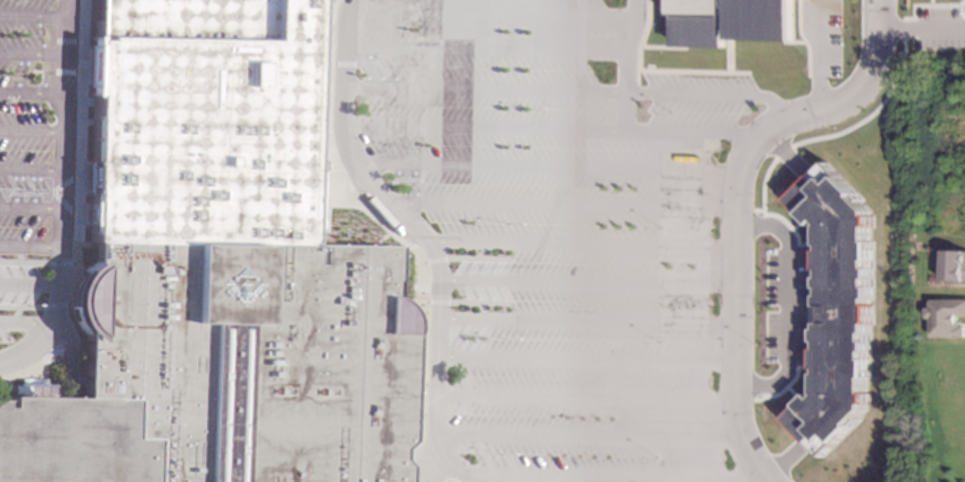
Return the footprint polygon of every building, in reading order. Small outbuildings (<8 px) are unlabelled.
[(407,467),(407,481),(0,481),(0,401),(4,401),(4,397),(18,397),(18,394),(11,394),(11,385),(18,385),(18,378),(43,379),(43,398),(79,398),(80,336),(73,326),(68,318),(66,308),(66,298),(68,286),(74,275),(80,269),(87,265),(87,243),(84,243),(85,227),(81,227),(82,203),(86,203),(86,177),(88,98),(82,97),(85,37),(89,37),(90,0),(313,0),(309,173),(309,227),(309,243),(305,243),(305,245),(393,246),(392,299),(397,303),(403,309),(407,315),(409,322),(410,329),(411,330),(410,440),(400,449),(400,459),(407,467)] [(675,15),(675,0),(798,0),(797,40),(727,38),(727,48),(678,47),(679,15),(675,15)] [(788,196),(825,159),(873,206),(870,407),(820,457),(782,418),(814,387),(818,227),(788,196)] [(945,248),(964,249),(964,279),(944,278),(945,248)] [(962,324),(964,324),(964,335),(932,335),(932,317),(929,317),(927,315),(927,308),(928,306),(932,306),(932,298),(964,298),(964,314),(959,314),(959,321),(962,321),(962,324)]
